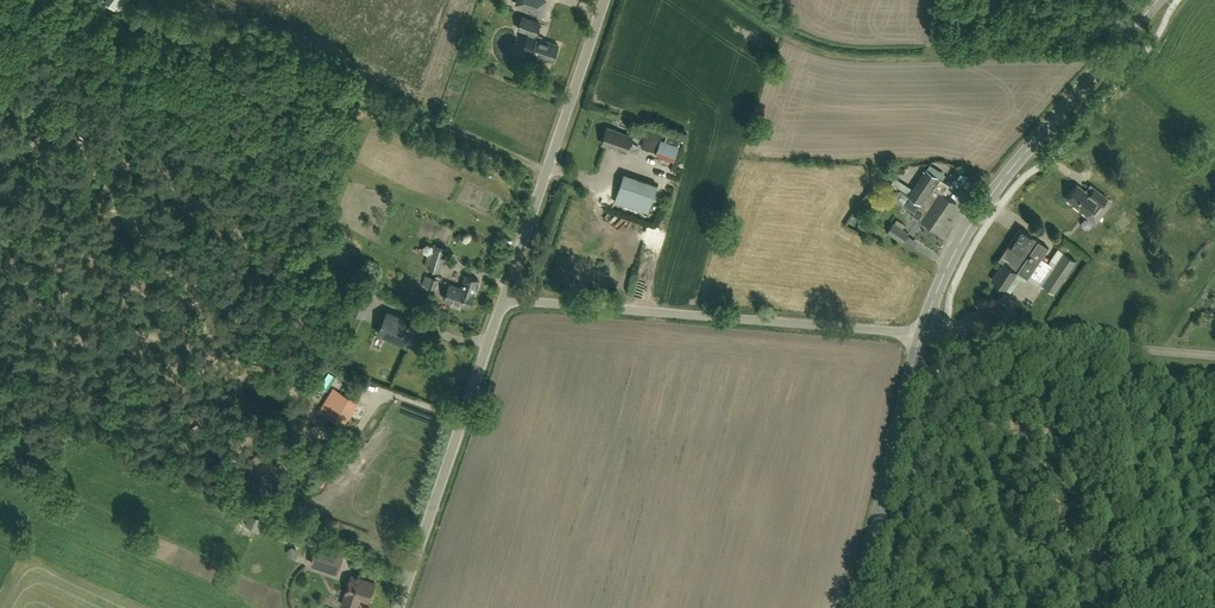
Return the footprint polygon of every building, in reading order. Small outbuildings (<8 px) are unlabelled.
[(141,0),(122,0),(114,11),(126,19),(141,0)] [(514,5),(542,14),(547,0),(516,0),(514,5)] [(536,34),(540,23),(522,17),(517,31),(528,34),(535,37),(536,34)] [(523,49),(534,53),(534,54),(553,61),(559,45),(539,38),(540,36),(536,34),(535,37),(528,34),(523,49)] [(627,152),(632,136),(608,127),(602,143),(627,152)] [(658,128),(654,151),(673,155),(676,140),(662,137),(664,130),(658,128)] [(941,193),(948,183),(926,169),(913,189),(895,177),(892,183),(909,194),(909,195),(910,196),(904,204),(915,211),(912,216),(918,220),(920,218),(938,230),(956,203),(941,193)] [(649,212),(658,185),(624,173),(614,200),(649,212)] [(1089,194),(1077,184),(1066,198),(1086,214),(1085,216),(1095,224),(1113,202),(1094,187),(1089,194)] [(906,225),(897,219),(895,222),(894,221),(887,232),(903,243),(909,232),(903,228),(906,225)] [(1028,278),(1049,247),(1020,228),(998,259),(1003,263),(992,279),(1006,289),(1018,271),(1028,278)] [(427,267),(440,272),(448,248),(435,243),(427,267)] [(1065,252),(1068,248),(1062,243),(1059,248),(1065,252)] [(1054,292),(1076,260),(1064,252),(1042,284),(1054,292)] [(435,289),(438,279),(425,274),(422,285),(435,289)] [(466,275),(461,287),(449,283),(444,299),(452,302),(451,304),(459,307),(460,305),(469,308),(474,292),(475,289),(477,289),(480,282),(478,281),(478,280),(478,279),(466,275)] [(408,345),(417,326),(388,312),(379,332),(408,345)] [(357,402),(333,387),(319,409),(326,413),(344,424),(357,402)] [(258,531),(265,515),(252,509),(246,525),(258,531)] [(333,548),(318,543),(311,562),(337,571),(340,564),(344,552),(333,548)] [(345,594),(346,594),(342,605),(351,607),(357,607),(360,599),(369,602),(375,583),(351,575),(345,594)]
